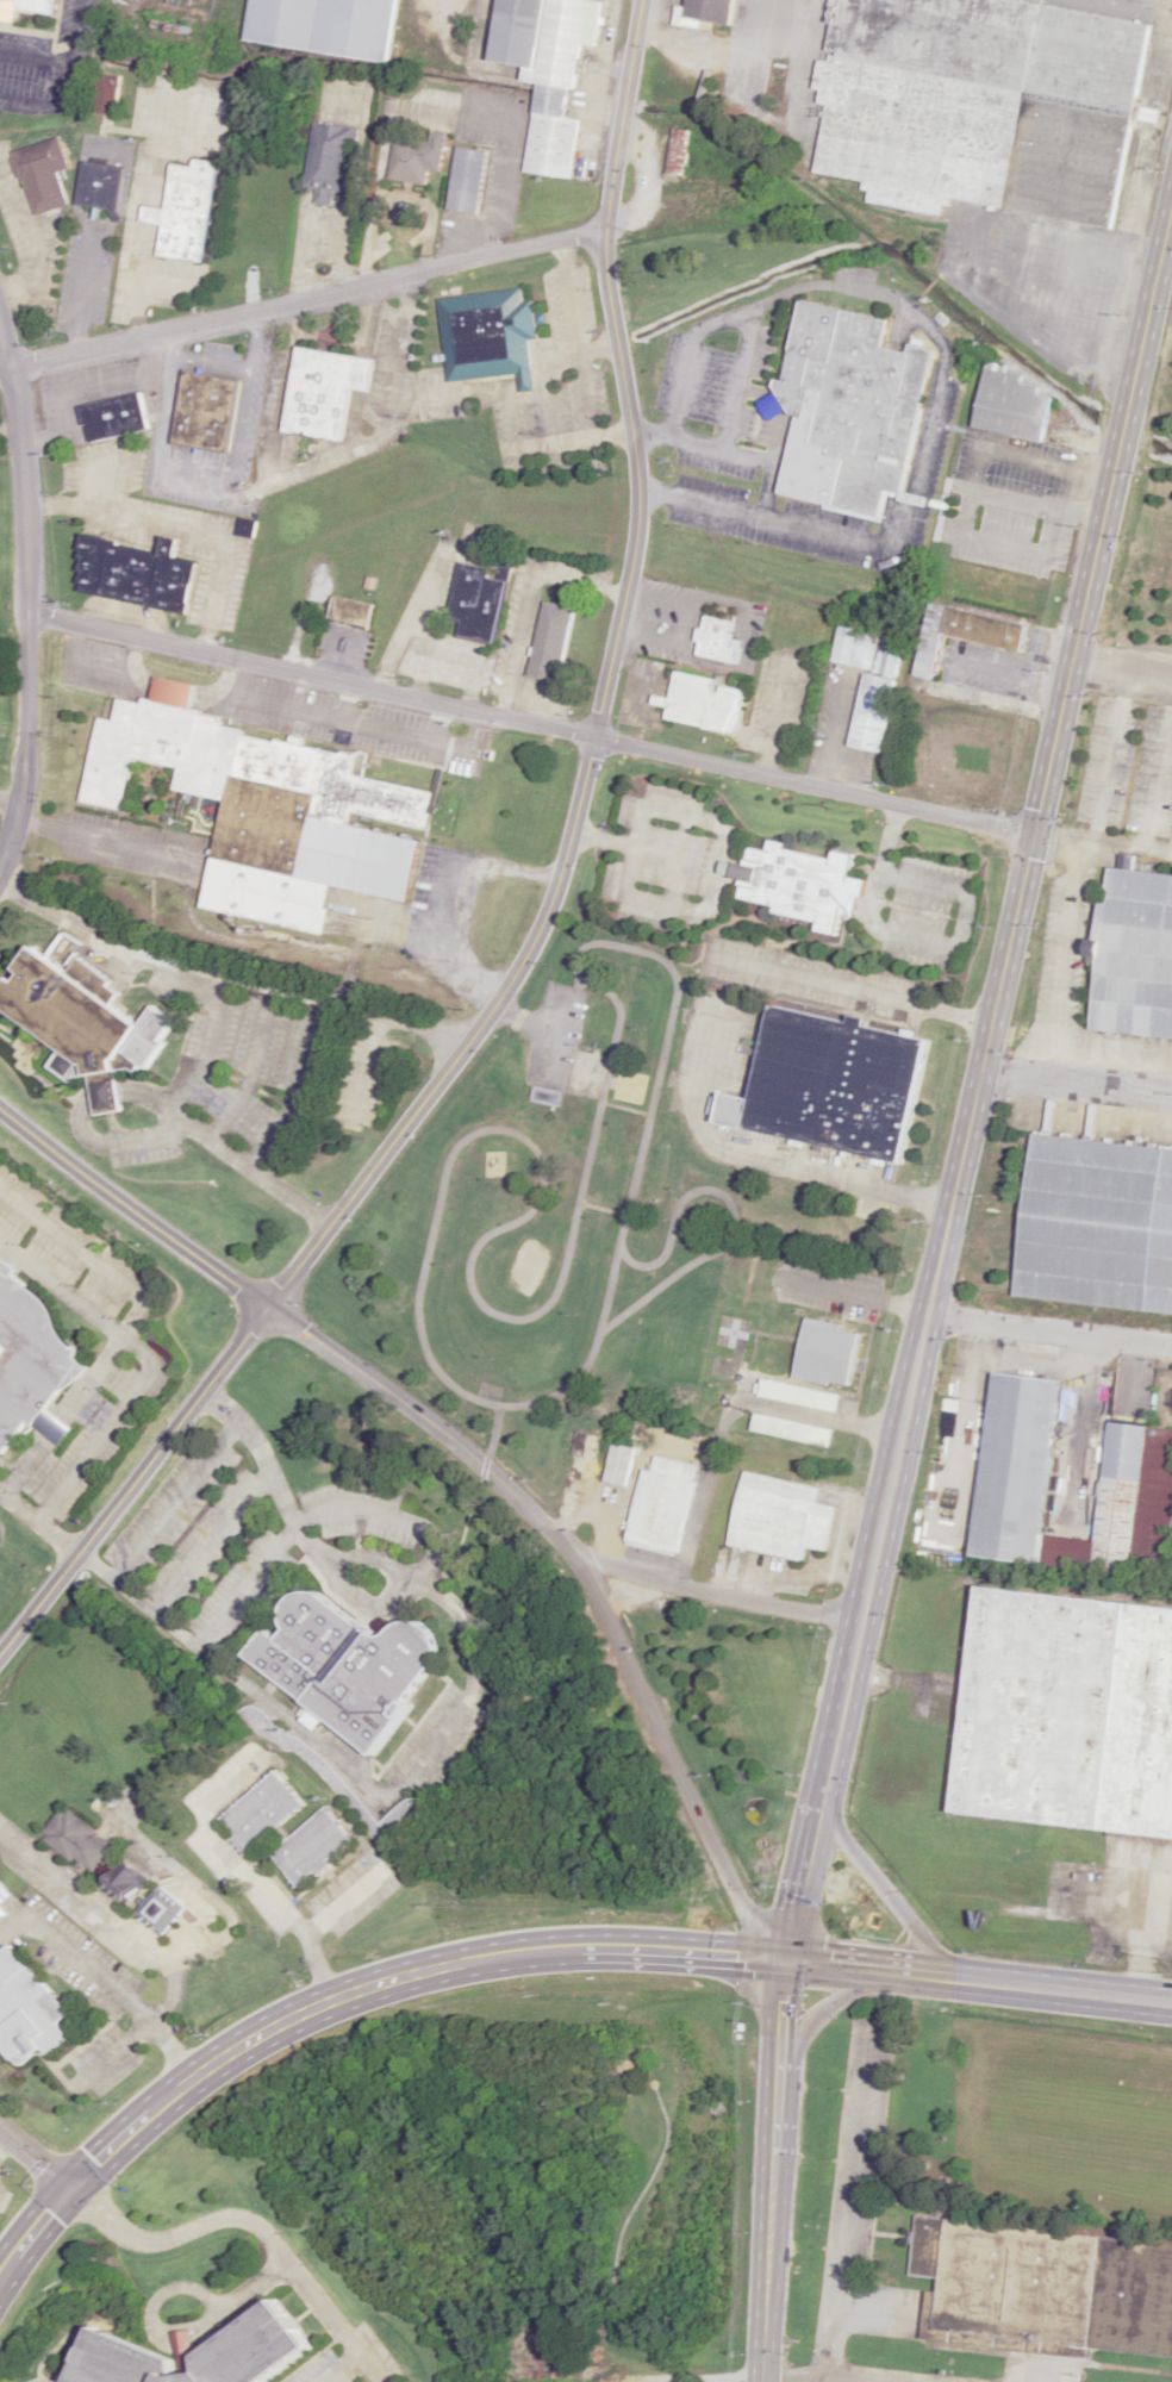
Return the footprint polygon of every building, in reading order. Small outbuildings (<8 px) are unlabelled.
[(4,4),(1,17),(23,19),(24,10),(66,15),(68,0),(0,0),(0,3),(4,4)] [(388,62),(397,0),(251,0),(245,43),(388,62)] [(494,61),(524,65),(522,80),(534,81),(524,172),(570,177),(576,119),(564,118),(567,88),(575,89),(580,43),(596,45),(601,0),(501,0),(494,61)] [(684,19),(731,24),(733,0),(686,0),(684,19)] [(1023,0),(832,0),(824,47),(839,73),(868,78),(875,74),(871,96),(886,98),(885,107),(890,117),(897,118),(905,132),(928,136),(966,202),(1055,216),(1065,210),(1070,218),(1087,221),(1096,215),(1116,218),(1148,20),(1023,0)] [(113,116),(121,77),(101,73),(93,112),(113,116)] [(320,121),(312,186),(322,187),(319,205),(335,206),(336,195),(351,198),(362,127),(320,121)] [(666,172),(683,174),(690,131),(672,128),(666,172)] [(12,151),(35,220),(73,208),(61,170),(76,166),(66,135),(12,151)] [(389,179),(426,184),(431,142),(395,138),(389,179)] [(486,150),(455,146),(447,209),(478,214),(486,150)] [(151,207),(149,220),(168,224),(162,260),(210,269),(229,161),(201,156),(199,168),(181,164),(173,211),(151,207)] [(91,162),(85,202),(112,207),(123,223),(131,168),(91,162)] [(448,381),(518,374),(520,391),(536,390),(531,339),(538,338),(537,324),(549,323),(548,314),(535,315),(534,300),(524,301),(523,289),(441,296),(448,381)] [(776,498),(883,520),(889,490),(904,494),(934,347),(909,342),(907,351),(882,346),(888,319),(799,300),(782,380),(776,379),(772,398),(767,397),(764,411),(793,417),(776,498)] [(351,388),(370,391),(374,357),(295,347),(285,433),(344,441),(351,388)] [(973,428),(1042,442),(1051,397),(1038,394),(1039,387),(1021,383),(1023,375),(1004,371),(1006,365),(987,361),(973,428)] [(191,372),(177,442),(233,453),(247,382),(191,372)] [(85,406),(93,444),(156,431),(149,393),(85,406)] [(941,635),(1021,651),(1026,624),(967,612),(975,572),(1038,585),(1049,531),(951,511),(918,676),(933,679),(941,635)] [(256,521),(241,518),(239,536),(254,538),(256,521)] [(88,534),(86,547),(88,591),(197,616),(207,565),(183,559),(187,541),(169,536),(166,551),(88,534)] [(496,644),(511,571),(460,561),(446,633),(496,644)] [(367,628),(372,605),(333,595),(327,618),(367,628)] [(560,681),(573,608),(543,602),(530,676),(560,681)] [(879,753),(903,640),(840,626),(832,663),(864,670),(848,746),(879,753)] [(665,719),(736,735),(747,689),(676,672),(665,719)] [(105,718),(87,802),(127,810),(138,759),(181,768),(176,792),(229,804),(207,906),(329,934),(339,885),(417,902),(431,838),(360,823),(362,815),(435,830),(443,791),(357,772),(362,753),(229,724),(231,717),(198,710),(202,685),(166,676),(161,700),(150,699),(149,706),(126,701),(121,722),(105,718)] [(867,878),(851,873),(856,855),(833,849),(830,859),(769,842),(767,851),(750,846),(744,865),(725,859),(721,875),(744,882),(739,896),(774,906),(772,911),(818,924),(816,930),(838,936),(844,913),(856,916),(867,878)] [(1135,874),(1129,857),(1120,856),(1119,869),(1108,868),(1105,901),(1097,904),(1093,956),(1096,966),(1091,1032),(1171,1039),(1171,877),(1135,874)] [(40,947),(1,1002),(63,1047),(50,1066),(76,1084),(79,1080),(94,1078),(100,1116),(127,1111),(121,1072),(135,1070),(143,1075),(180,1023),(161,1010),(149,1025),(108,996),(118,983),(85,959),(75,972),(40,947)] [(716,1125),(903,1161),(927,1038),(865,1026),(867,1018),(851,1016),(850,1021),(770,1006),(752,1100),(722,1094),(716,1125)] [(1171,1318),(1171,1153),(1031,1139),(1015,1302),(1171,1318)] [(4,1451),(0,1448),(0,1267),(50,1304),(62,1339),(81,1352),(76,1359),(91,1368),(73,1384),(61,1388),(45,1408),(71,1427),(60,1442),(27,1418),(4,1451)] [(795,1379),(850,1389),(860,1330),(805,1321),(795,1379)] [(1164,1579),(1171,1507),(1171,1429),(1106,1422),(1094,1541),(1043,1535),(1059,1380),(992,1373),(972,1559),(1164,1579)] [(598,1437),(576,1433),(568,1472),(590,1476),(598,1437)] [(604,1482),(626,1487),(634,1449),(612,1444),(604,1482)] [(697,1465),(654,1456),(651,1471),(642,1469),(627,1543),(679,1554),(697,1465)] [(816,1487),(742,1472),(728,1546),(801,1561),(803,1548),(825,1552),(834,1507),(814,1503),(816,1487)] [(370,1751),(440,1652),(419,1624),(406,1615),(378,1636),(307,1585),(289,1599),(278,1614),(286,1624),(281,1632),(276,1636),(263,1627),(240,1659),(370,1751)] [(1171,1839),(1171,1609),(973,1590),(951,1818),(1171,1839)] [(324,1806),(285,1837),(276,1826),(303,1805),(275,1770),(217,1817),(253,1863),(267,1852),(296,1888),(353,1842),(324,1806)] [(44,1835),(90,1874),(114,1845),(68,1806),(44,1835)] [(146,1874),(121,1857),(101,1885),(127,1902),(146,1874)] [(158,1935),(183,1910),(159,1886),(134,1911),(158,1935)] [(12,1945),(0,1954),(0,2050),(17,2073),(64,2038),(54,2023),(64,2015),(12,1945)] [(1171,2362),(1171,2242),(916,2218),(910,2276),(939,2279),(938,2293),(926,2291),(922,2338),(1171,2362)] [(308,2346),(270,2299),(198,2355),(200,2372),(193,2372),(192,2328),(173,2332),(182,2374),(173,2375),(167,2371),(170,2359),(89,2327),(68,2381),(263,2381),(308,2346)]
